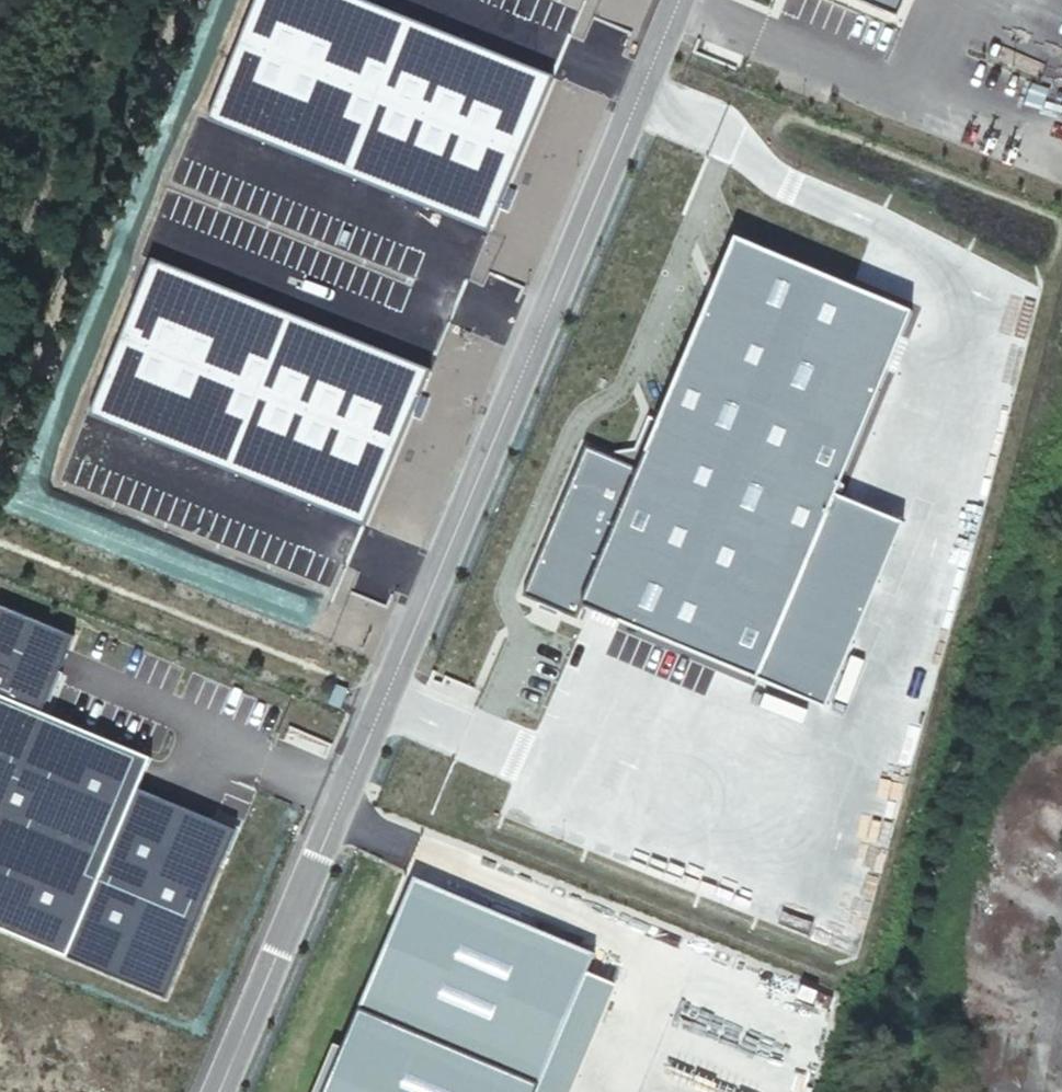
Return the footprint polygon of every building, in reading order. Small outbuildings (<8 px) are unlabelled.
[(906,0),(858,0),(899,17),(906,0)] [(759,680),(836,495),(913,312),(736,237),(639,468),(587,446),(524,596),(578,619),(583,606),(759,680)] [(836,495),(759,680),(827,708),(904,524),(836,495)] [(0,606),(0,929),(167,1000),(238,831),(140,790),(153,760),(44,714),(76,637),(0,606)]
